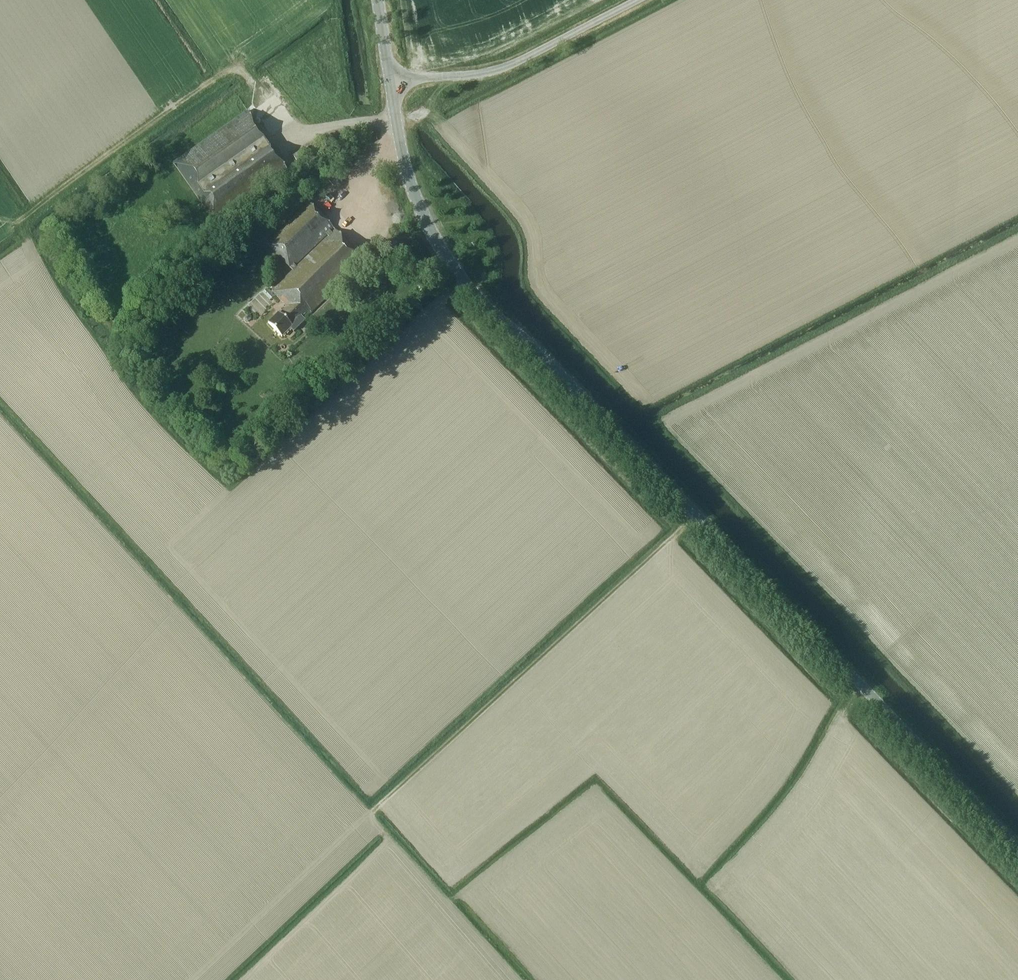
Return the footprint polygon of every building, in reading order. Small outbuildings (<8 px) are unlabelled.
[(248,111),(174,163),(215,221),(288,170),(248,111)] [(314,157),(307,147),(294,156),(301,166),(314,157)] [(365,260),(310,202),(267,243),(293,270),(272,290),(288,307),(281,314),(279,312),(268,323),(282,337),(291,328),(294,332),(305,321),(302,317),(305,314),(307,317),(365,260)]
